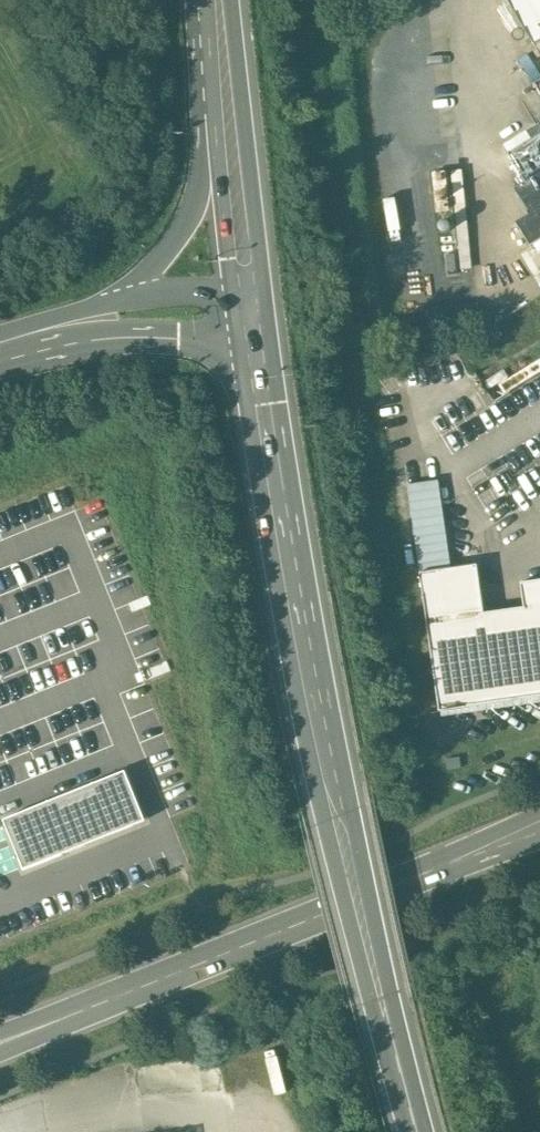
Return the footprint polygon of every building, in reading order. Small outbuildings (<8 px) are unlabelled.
[(539,55),(539,0),(507,0),(539,55)] [(530,135),(531,138),(508,153),(525,181),(512,188),(528,214),(515,222),(529,245),(539,239),(539,129),(530,135)] [(476,564),(419,572),(426,620),(483,612),(476,564)] [(520,582),(523,607),(483,612),(426,620),(439,710),(468,706),(467,702),(539,692),(539,579),(520,582)] [(85,787),(4,818),(23,869),(104,838),(85,787)]
